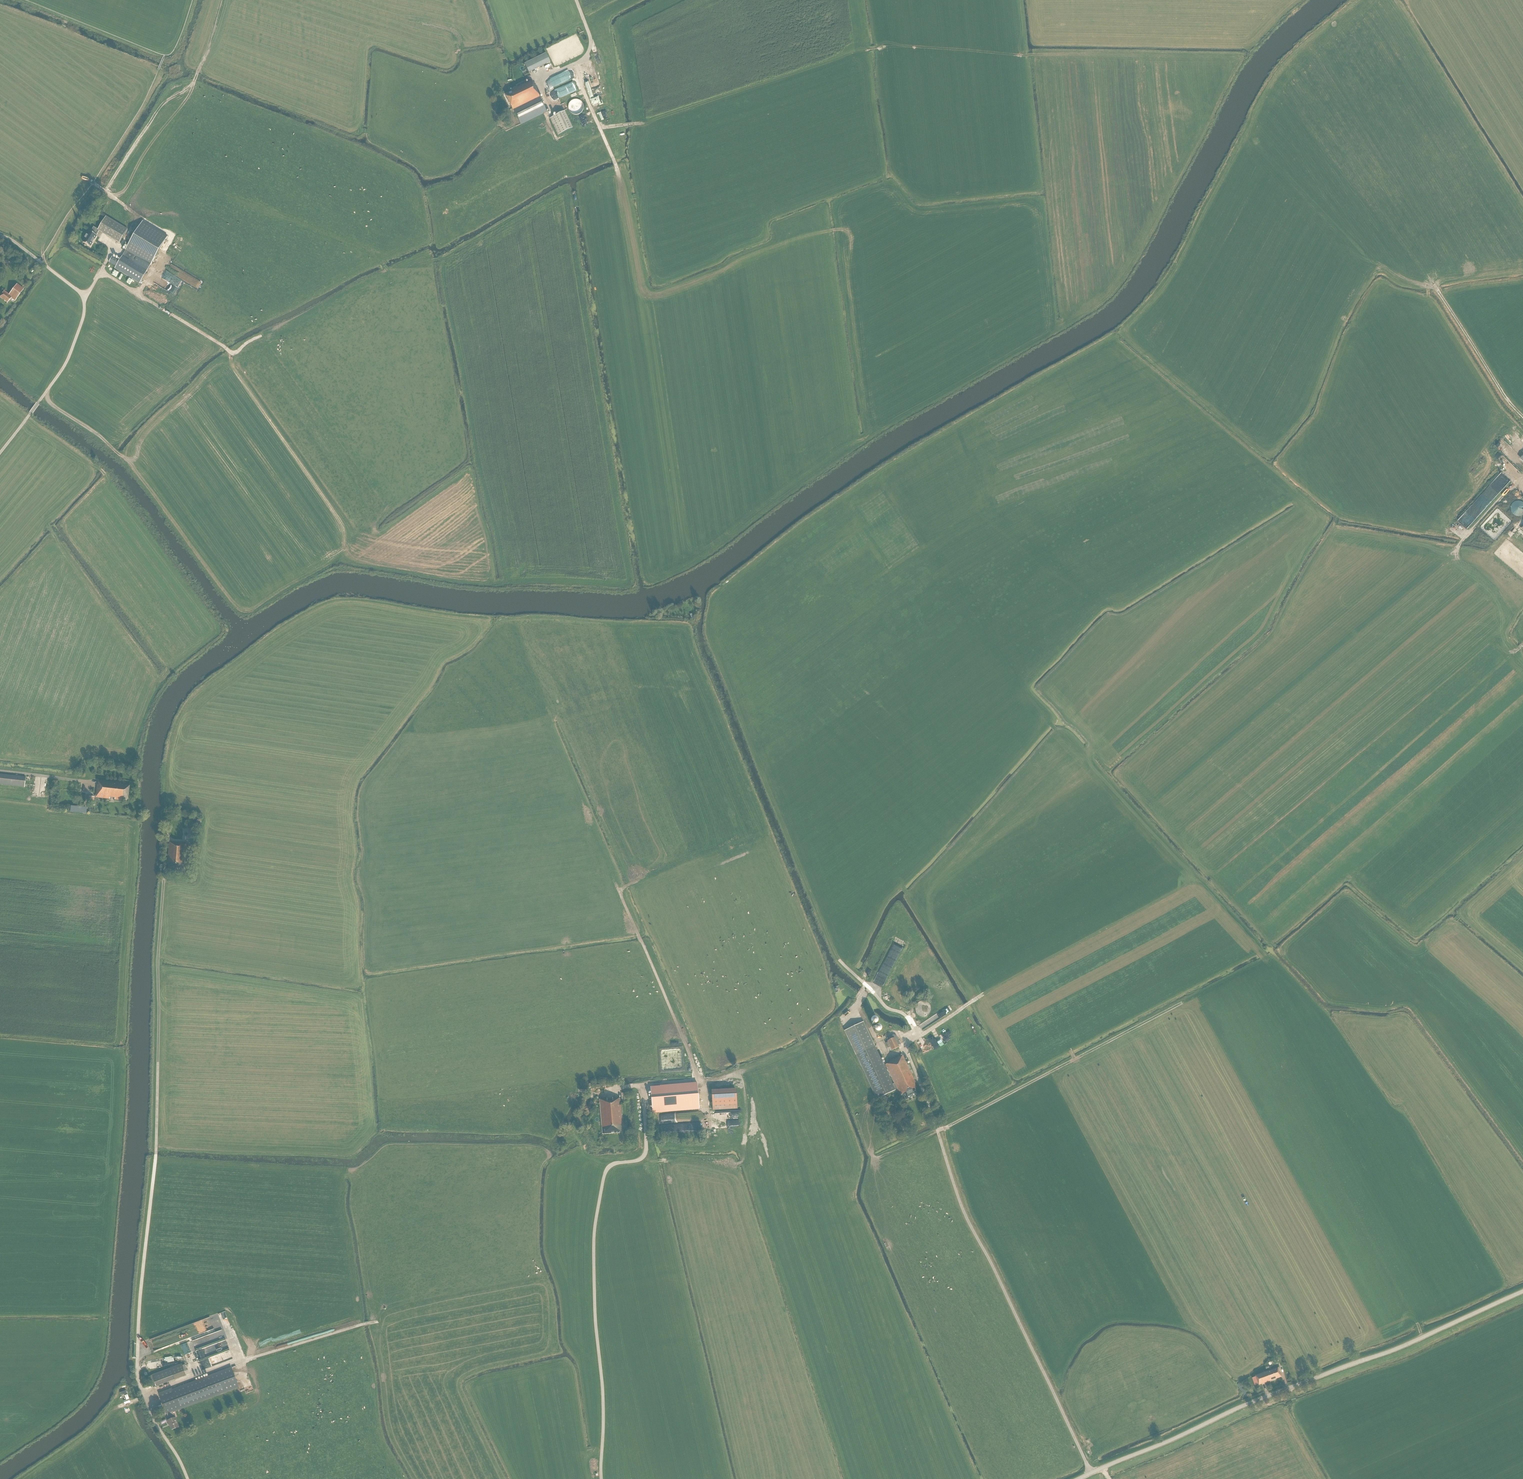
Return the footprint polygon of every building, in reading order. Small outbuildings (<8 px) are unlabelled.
[(546,53),(524,64),(529,73),(550,62),(546,53)] [(594,70),(586,72),(590,84),(599,81),(597,75),(596,76),(594,70)] [(532,80),(514,89),(514,90),(506,95),(513,110),(514,110),(521,124),(547,111),(540,97),(541,96),(535,84),(535,85),(532,80)] [(573,81),(555,89),(559,98),(577,90),(573,81)] [(583,112),(583,100),(572,99),(572,111),(583,112)] [(558,135),(573,129),(565,112),(550,119),(558,135)] [(128,230),(106,217),(98,230),(94,227),(90,232),(89,232),(83,242),(91,247),(97,236),(99,231),(119,243),(128,230)] [(113,257),(109,262),(116,267),(115,269),(140,283),(151,265),(168,237),(143,222),(120,261),(113,257)] [(174,275),(200,289),(204,281),(171,264),(167,272),(173,276),(174,275)] [(24,289),(17,284),(9,295),(4,291),(0,296),(0,297),(8,303),(11,298),(15,301),(24,289)] [(1522,502),(1520,501),(1519,501),(1518,501),(1517,501),(1516,501),(1515,502),(1514,502),(1513,503),(1512,504),(1512,505),(1511,505),(1511,506),(1511,507),(1511,508),(1511,510),(1511,511),(1512,513),(1513,515),(1514,515),(1515,515),(1515,516),(1516,516),(1517,516),(1518,516),(1519,516),(1520,516),(1521,516),(1522,515),(1522,514),(1522,503),(1522,502)] [(25,777),(0,774),(0,784),(24,787),(25,777)] [(122,799),(128,799),(130,785),(121,784),(121,783),(98,781),(98,786),(97,785),(96,798),(109,799),(109,798),(115,798),(114,799),(122,800),(122,799)] [(187,846),(187,843),(176,842),(176,843),(170,843),(168,863),(169,863),(168,869),(184,871),(185,864),(187,850),(188,850),(188,846),(187,846)] [(915,1008),(915,1009),(915,1010),(915,1011),(916,1012),(916,1013),(916,1014),(917,1014),(917,1015),(918,1015),(919,1016),(920,1016),(921,1017),(922,1017),(923,1017),(924,1017),(925,1016),(926,1016),(927,1016),(927,1015),(928,1015),(929,1014),(930,1013),(930,1012),(930,1011),(931,1010),(931,1009),(931,1008),(930,1007),(930,1006),(930,1005),(929,1004),(928,1003),(927,1003),(927,1002),(926,1002),(925,1002),(924,1001),(923,1001),(922,1001),(921,1001),(920,1002),(919,1002),(918,1003),(917,1003),(917,1004),(916,1004),(916,1005),(916,1006),(915,1007),(915,1008)] [(892,1084),(875,1046),(863,1022),(844,1031),(856,1055),(857,1055),(877,1099),(897,1090),(898,1091),(899,1091),(901,1095),(903,1094),(906,1101),(917,1095),(914,1089),(916,1088),(914,1084),(915,1083),(903,1055),(890,1061),(890,1063),(886,1065),(894,1084),(892,1084)] [(886,1038),(888,1041),(887,1041),(888,1042),(885,1043),(888,1048),(890,1047),(892,1050),(899,1047),(898,1045),(900,1044),(896,1036),(893,1035),(886,1038)] [(929,1076),(922,1057),(916,1059),(920,1068),(923,1067),(927,1078),(929,1076)] [(697,1084),(651,1087),(653,1112),(699,1109),(697,1084)] [(737,1109),(736,1091),(736,1089),(711,1090),(711,1093),(713,1110),(737,1109)] [(603,1134),(622,1133),(622,1122),(620,1099),(615,1099),(615,1098),(602,1099),(602,1096),(596,1096),(596,1099),(599,1099),(600,1099),(603,1134)] [(182,1364),(171,1368),(152,1375),(156,1386),(186,1375),(182,1364)] [(1281,1377),(1279,1369),(1280,1369),(1279,1367),(1278,1368),(1256,1376),(1259,1385),(1281,1377)] [(239,1387),(232,1368),(207,1377),(160,1395),(167,1414),(169,1420),(168,1420),(169,1424),(170,1424),(172,1430),(179,1427),(175,1417),(175,1418),(173,1412),(214,1397),(239,1387)]
